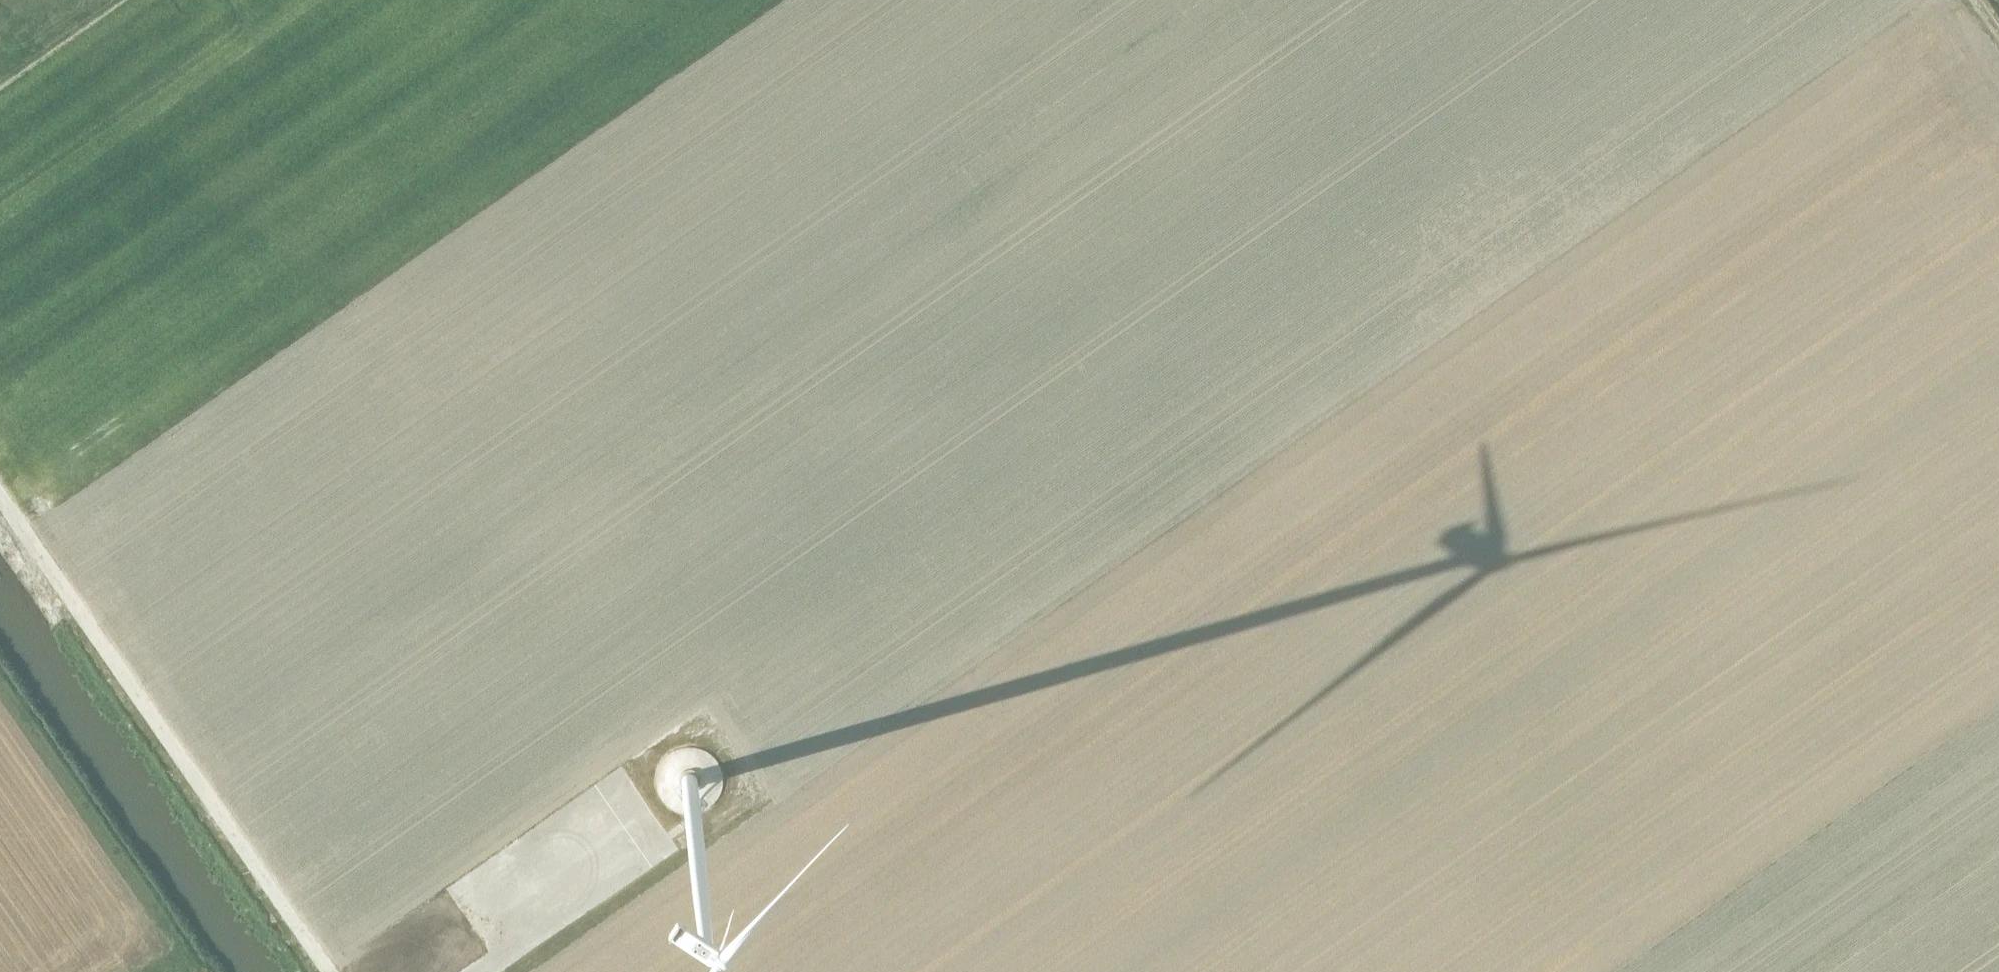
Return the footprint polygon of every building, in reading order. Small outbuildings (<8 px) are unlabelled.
[(677,781),(677,782),(677,783),(677,784),(677,785),(678,786),(678,787),(678,788),(679,789),(680,789),(680,790),(681,791),(682,792),(683,792),(684,793),(685,793),(686,793),(687,794),(688,794),(689,794),(690,794),(691,794),(692,793),(693,793),(694,793),(695,792),(696,792),(697,791),(697,790),(698,789),(699,789),(699,788),(700,787),(700,786),(700,785),(701,784),(701,783),(701,782),(701,781),(701,780),(700,779),(700,778),(700,777),(699,776),(699,775),(698,774),(697,773),(696,772),(695,771),(694,771),(693,770),(692,770),(691,770),(690,770),(689,770),(688,770),(687,770),(686,770),(685,770),(684,771),(683,771),(682,772),(681,773),(680,773),(680,774),(679,775),(678,776),(678,777),(678,778),(677,779),(677,780),(677,781)]
